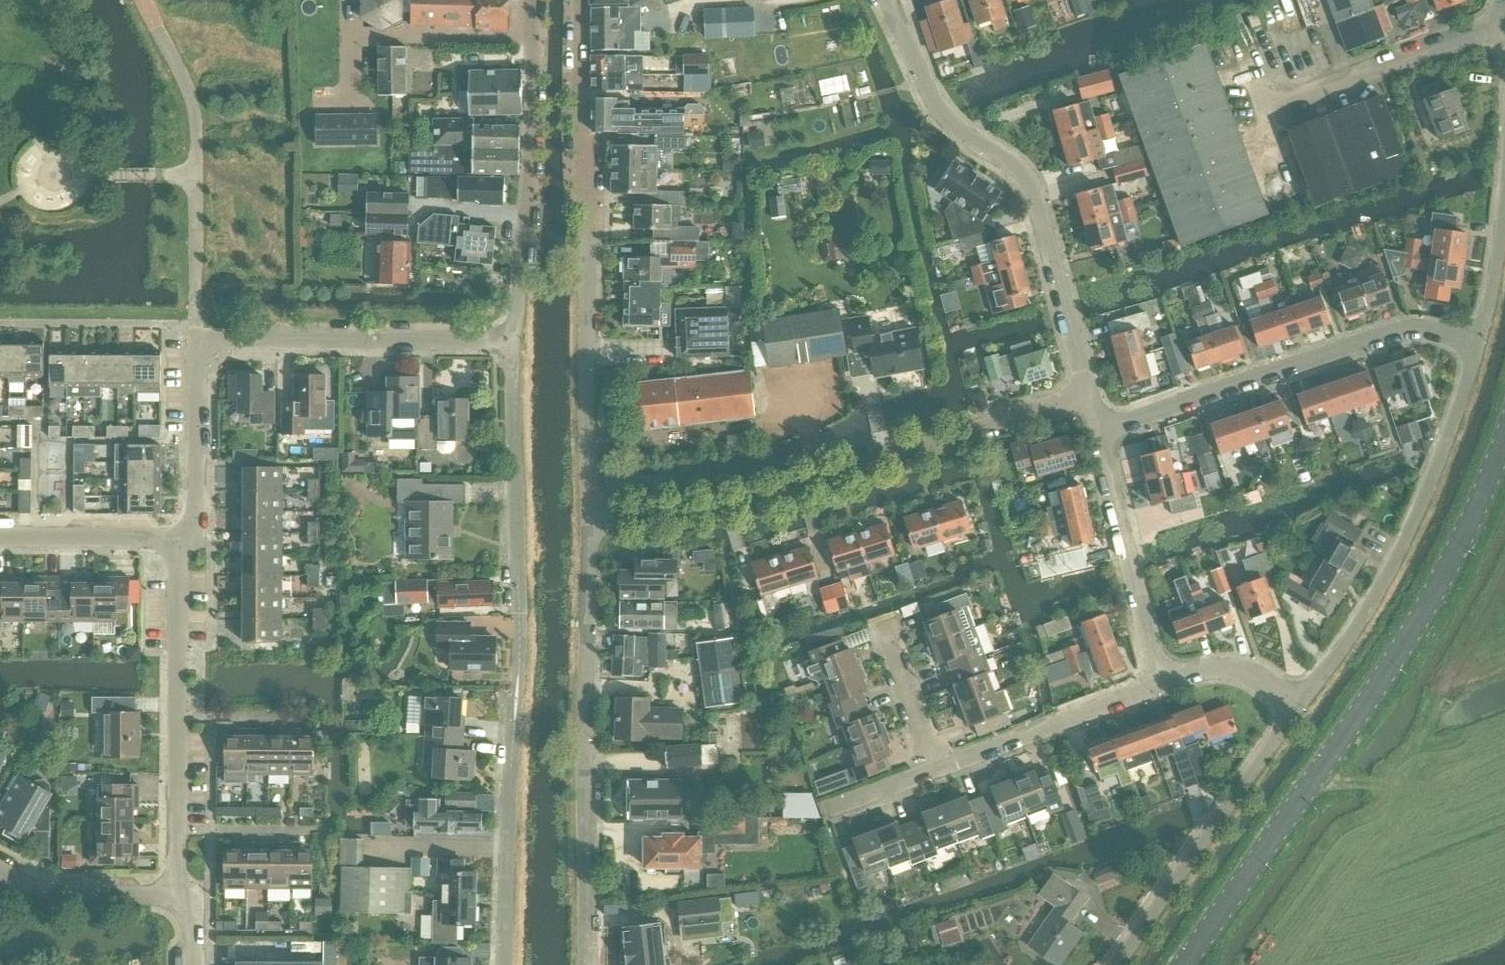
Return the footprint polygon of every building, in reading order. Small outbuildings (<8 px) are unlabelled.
[(360,20),(381,32),(403,21),(403,16),(411,16),(411,25),(443,26),(478,27),(507,28),(508,7),(511,7),(512,0),(411,0),(411,2),(404,2),(404,0),(361,0),(360,20)] [(962,25),(955,0),(947,0),(928,6),(932,18),(922,21),(932,50),(941,47),(942,50),(967,42),(968,42),(967,39),(973,37),(975,36),(970,22),(962,25)] [(1003,16),(1004,16),(999,0),(971,0),(979,24),(990,20),(994,32),(1007,28),(1003,16)] [(1076,17),(1089,13),(1084,0),(1071,0),(1076,17)] [(1374,6),(1372,0),(1329,0),(1336,20),(1374,6)] [(1396,8),(1400,20),(1412,25),(1424,21),(1430,9),(1442,15),(1456,10),(1454,3),(1462,0),(1406,0),(1407,4),(1396,8)] [(1029,6),(1013,12),(1020,32),(1036,26),(1029,6)] [(1348,51),(1385,37),(1374,6),(1336,20),(1348,51)] [(629,7),(593,7),(593,9),(593,52),(620,52),(635,52),(636,34),(642,34),(642,9),(642,8),(642,7),(629,7)] [(753,8),(704,10),(705,39),(755,37),(753,8)] [(1253,30),(1264,26),(1259,13),(1248,17),(1253,30)] [(979,54),(973,37),(967,39),(968,42),(967,42),(971,56),(979,54)] [(1182,245),(1268,213),(1207,44),(1120,76),(1182,245)] [(406,46),(379,46),(380,95),(407,95),(406,46)] [(625,56),(592,57),(592,75),(641,76),(641,75),(644,75),(643,55),(625,56)] [(690,55),(683,55),(683,57),(683,77),(690,77),(700,76),(710,76),(710,75),(710,55),(690,55)] [(523,71),(470,72),(471,115),(524,114),(523,71)] [(1078,79),(1083,99),(1114,90),(1109,71),(1078,79)] [(641,76),(592,75),(592,91),(613,91),(613,92),(626,91),(632,92),(640,92),(641,76)] [(1455,90),(1443,95),(1438,82),(1423,88),(1427,100),(1426,101),(1440,140),(1469,130),(1455,90)] [(1316,207),(1410,172),(1382,96),(1288,131),(1316,207)] [(617,100),(593,100),(593,120),(593,129),(593,132),(614,132),(616,132),(616,133),(616,134),(657,134),(657,135),(684,136),(683,134),(685,134),(685,133),(685,115),(704,116),(704,109),(700,105),(688,105),(685,109),(685,110),(638,110),(638,111),(638,116),(631,116),(630,116),(630,101),(628,101),(617,101),(617,100)] [(1062,139),(1112,125),(1109,114),(1095,117),(1091,101),(1054,111),(1062,139)] [(376,115),(316,116),(316,146),(377,145),(376,115)] [(435,151),(410,151),(411,173),(411,174),(465,175),(466,146),(474,146),(473,175),(510,176),(520,176),(521,176),(521,175),(522,128),(474,126),(474,120),(434,121),(435,151)] [(1101,141),(1115,137),(1112,125),(1062,139),(1070,167),(1098,159),(1101,171),(1121,165),(1117,153),(1105,156),(1101,141)] [(656,146),(656,149),(658,149),(686,149),(686,146),(686,136),(684,136),(657,135),(656,135),(656,146)] [(614,145),(614,170),(649,171),(649,170),(657,170),(658,149),(656,149),(656,146),(649,146),(614,145)] [(972,171),(971,172),(954,161),(943,178),(941,176),(935,185),(937,187),(936,189),(963,207),(958,214),(962,227),(957,228),(960,239),(962,239),(962,240),(985,234),(985,233),(997,229),(993,218),(988,215),(1003,193),(985,181),(986,180),(972,171)] [(1118,184),(1149,175),(1144,161),(1114,169),(1118,184)] [(614,170),(613,194),(614,194),(645,195),(644,205),(656,206),(672,206),(681,206),(686,206),(686,193),(657,193),(657,170),(649,170),(649,171),(614,170)] [(427,177),(427,199),(451,199),(459,202),(477,203),(477,200),(483,200),(483,205),(505,206),(506,183),(510,183),(510,176),(473,175),(468,175),(468,178),(459,178),(427,177)] [(1132,197),(1118,201),(1114,184),(1077,194),(1085,222),(1109,216),(1121,212),(1120,211),(1127,209),(1128,212),(1135,210),(1135,209),(1132,197)] [(368,193),(367,213),(381,214),(382,215),(411,215),(411,194),(382,194),(368,193)] [(783,197),(770,199),(773,218),(785,216),(783,197)] [(644,205),(636,205),(636,231),(656,231),(656,241),(700,241),(709,242),(709,235),(700,235),(700,229),(678,229),(678,222),(681,222),(681,206),(672,206),(656,206),(644,205)] [(1124,224),(1138,220),(1135,209),(1135,210),(1128,212),(1127,209),(1120,211),(1121,212),(1109,216),(1085,222),(1092,250),(1129,240),(1124,224)] [(367,213),(366,235),(410,236),(411,215),(382,215),(381,214),(367,213)] [(420,226),(419,242),(443,244),(457,246),(456,260),(493,264),(497,227),(460,224),(460,216),(435,213),(420,226)] [(1434,214),(1432,231),(1436,231),(1433,256),(1464,261),(1468,235),(1456,233),(1458,217),(1434,214)] [(1016,235),(988,243),(985,234),(962,240),(965,250),(993,242),(997,258),(985,261),(985,264),(973,267),(975,275),(982,273),(983,276),(989,274),(989,273),(1000,270),(1024,264),(1016,235)] [(1409,239),(1407,253),(1420,255),(1423,241),(1409,239)] [(378,271),(378,281),(410,282),(410,272),(412,242),(379,240),(378,271)] [(626,257),(625,281),(662,282),(662,288),(672,288),(671,269),(695,269),(695,261),(709,262),(709,243),(674,242),(656,241),(653,241),(653,257),(626,257)] [(1347,247),(1344,255),(1360,263),(1363,255),(1347,247)] [(1407,253),(1384,249),(1394,278),(1407,274),(1408,268),(1415,269),(1429,271),(1427,285),(1425,298),(1447,301),(1449,289),(1449,287),(1459,288),(1460,288),(1460,287),(1464,261),(1433,256),(1420,255),(1407,253)] [(1344,255),(1339,264),(1355,272),(1360,263),(1344,255)] [(1020,295),(1031,292),(1024,264),(1000,270),(989,273),(989,274),(983,276),(982,273),(975,275),(978,286),(991,283),(996,300),(991,301),(995,314),(1023,306),(1020,295)] [(1382,265),(1357,274),(1360,281),(1370,310),(1394,302),(1384,273),(1382,265)] [(1259,272),(1240,279),(1244,291),(1254,288),(1264,317),(1251,321),(1260,347),(1284,339),(1275,313),(1274,313),(1269,297),(1265,283),(1263,283),(1259,272)] [(1321,274),(1307,278),(1311,289),(1324,284),(1321,274)] [(1265,283),(1269,297),(1277,294),(1273,280),(1265,283)] [(1360,281),(1337,289),(1346,318),(1370,310),(1360,281)] [(625,282),(625,309),(649,307),(649,303),(661,302),(661,283),(625,282)] [(708,307),(743,306),(743,286),(727,286),(708,286),(708,297),(708,307)] [(1194,287),(1182,291),(1185,300),(1188,301),(1195,321),(1196,321),(1199,329),(1198,330),(1200,338),(1188,342),(1196,369),(1220,361),(1201,304),(1200,305),(1194,287)] [(1322,297),(1298,305),(1307,331),(1331,323),(1322,297)] [(1210,301),(1201,304),(1220,361),(1245,352),(1236,326),(1224,330),(1219,313),(1215,314),(1210,301)] [(625,309),(624,326),(667,328),(672,328),(671,304),(661,304),(661,302),(649,303),(649,307),(625,309)] [(1298,305),(1275,313),(1284,339),(1307,331),(1298,305)] [(709,309),(677,310),(678,324),(677,324),(678,357),(744,355),(743,306),(708,307),(709,309)] [(769,367),(846,355),(839,310),(762,322),(769,367)] [(1139,330),(1151,327),(1147,312),(1124,318),(1127,332),(1112,336),(1118,360),(1145,352),(1139,330)] [(915,329),(872,337),(868,316),(849,320),(855,353),(870,351),(875,378),(922,370),(915,329)] [(1174,334),(1163,338),(1166,347),(1178,342),(1175,334),(1174,334)] [(10,341),(0,341),(0,377),(9,377),(10,341)] [(26,377),(27,341),(10,341),(9,377),(10,377),(9,384),(26,384),(26,377)] [(27,341),(26,377),(44,377),(44,341),(27,341)] [(1047,349),(1034,353),(1031,341),(1012,347),(1014,354),(1000,358),(999,355),(986,359),(993,380),(1020,372),(1023,384),(1054,375),(1047,349)] [(1178,342),(1166,347),(1175,374),(1188,370),(1178,342)] [(68,351),(50,351),(50,387),(68,387),(68,351)] [(85,351),(68,351),(68,387),(68,397),(84,397),(85,351)] [(101,351),(85,351),(84,397),(101,397),(101,387),(101,351)] [(118,352),(101,351),(101,387),(118,388),(118,352)] [(118,388),(118,395),(135,395),(135,393),(135,352),(118,352),(118,388)] [(161,352),(135,352),(135,393),(161,393),(161,352)] [(1125,385),(1152,378),(1145,352),(1118,360),(1125,385)] [(1421,365),(1419,365),(1415,355),(1376,368),(1386,397),(1406,390),(1411,405),(1432,398),(1421,365)] [(637,430),(755,416),(749,370),(632,384),(637,430)] [(1369,371),(1345,379),(1355,408),(1379,400),(1369,371)] [(262,399),(262,376),(231,376),(231,401),(239,401),(239,413),(257,413),(257,423),(274,423),(274,399),(262,399)] [(295,403),(283,403),(283,434),(305,434),(305,430),(333,430),(334,413),(334,402),(326,402),(326,376),(295,376),(295,403)] [(389,392),(370,392),(370,405),(370,435),(389,435),(392,435),(395,440),(414,440),(419,436),(419,415),(420,415),(420,378),(389,378),(389,392)] [(1345,379),(1322,387),(1331,416),(1341,412),(1355,408),(1345,379)] [(1322,387),(1298,395),(1308,424),(1330,416),(1331,416),(1322,387)] [(420,415),(419,415),(419,436),(419,449),(439,449),(443,453),(452,453),(456,449),(456,441),(469,441),(469,400),(438,400),(438,415),(420,415)] [(1268,437),(1292,429),(1283,400),(1259,409),(1268,437)] [(26,417),(26,407),(9,406),(9,417),(26,417)] [(44,417),(44,407),(26,407),(26,417),(44,417)] [(1245,445),(1268,437),(1259,409),(1235,417),(1245,445)] [(1221,453),(1245,445),(1235,417),(1211,425),(1221,453)] [(1402,444),(1423,437),(1417,421),(1397,428),(1402,444)] [(140,438),(161,438),(161,426),(140,426),(140,438)] [(60,438),(60,427),(50,427),(50,438),(60,438)] [(84,438),(84,427),(73,427),(74,438),(84,438)] [(95,438),(95,427),(84,427),(84,438),(95,438)] [(118,438),(118,427),(107,427),(107,438),(118,438)] [(129,438),(129,427),(118,427),(118,438),(129,438)] [(1211,453),(1205,433),(1190,438),(1197,457),(1211,453)] [(729,448),(745,446),(743,434),(727,436),(729,448)] [(1076,451),(1074,451),(1070,436),(1033,446),(1031,438),(1013,443),(1019,467),(1037,463),(1040,475),(1077,465),(1076,461),(1078,458),(1076,451)] [(161,463),(161,445),(116,445),(116,462),(161,463)] [(1148,480),(1175,473),(1169,448),(1142,455),(1148,480)] [(85,462),(85,452),(74,451),(74,462),(85,462)] [(343,453),(343,473),(366,473),(365,460),(355,460),(355,453),(343,453)] [(1212,453),(1199,457),(1202,466),(1215,462),(1212,453)] [(31,470),(31,459),(21,459),(21,470),(31,470)] [(85,473),(85,462),(74,462),(74,473),(85,473)] [(160,480),(161,463),(116,462),(115,479),(124,479),(160,480)] [(1215,462),(1202,466),(1205,476),(1211,492),(1223,487),(1218,472),(1215,462)] [(283,490),(283,467),(244,467),(244,489),(283,490)] [(31,481),(31,470),(21,470),(21,480),(31,481)] [(1195,494),(1189,495),(1183,471),(1175,473),(1148,480),(1154,504),(1169,500),(1172,514),(1198,508),(1195,494)] [(466,484),(423,484),(423,478),(397,478),(398,503),(406,503),(406,558),(454,558),(454,504),(466,504),(466,484)] [(160,496),(160,480),(124,479),(124,496),(160,496)] [(320,490),(320,479),(308,479),(308,490),(320,490)] [(85,496),(85,485),(74,485),(74,496),(85,496)] [(1049,513),(1036,516),(1038,523),(1046,522),(1046,524),(1053,522),(1053,521),(1065,518),(1088,512),(1082,485),(1058,490),(1062,506),(1048,509),(1049,513)] [(283,511),(283,490),(244,489),(244,511),(283,511)] [(320,500),(320,490),(308,490),(308,500),(320,500)] [(31,514),(31,492),(19,491),(19,514),(31,514)] [(85,514),(85,496),(74,496),(74,514),(85,514)] [(124,496),(118,496),(118,514),(160,514),(160,496),(124,496)] [(943,539),(970,531),(961,501),(934,509),(943,539)] [(915,548),(943,539),(934,509),(906,518),(915,548)] [(283,533),(283,511),(244,511),(244,533),(283,533)] [(1046,522),(1038,523),(1041,535),(1054,532),(1055,535),(1068,531),(1072,547),(1095,542),(1088,512),(1065,518),(1053,521),(1053,522),(1046,524),(1046,522)] [(1328,527),(1318,544),(1327,550),(1331,552),(1339,538),(1342,534),(1355,542),(1362,532),(1331,514),(1325,525),(1328,527)] [(320,533),(320,523),(308,523),(308,533),(320,533)] [(857,533),(866,563),(894,554),(885,524),(857,533)] [(282,554),(283,533),(244,533),(244,554),(282,554)] [(320,544),(320,533),(308,533),(308,544),(320,544)] [(866,563),(857,533),(829,541),(841,579),(849,576),(851,581),(870,576),(866,563)] [(1331,552),(1325,562),(1352,579),(1367,555),(1339,538),(1331,552)] [(790,586),(818,577),(808,547),(781,555),(790,586)] [(1083,548),(1037,559),(1041,579),(1088,568),(1083,548)] [(714,550),(692,552),(694,563),(704,562),(715,561),(714,550)] [(1264,578),(1273,575),(1265,552),(1243,560),(1251,583),(1239,587),(1250,618),(1275,609),(1264,578)] [(282,576),(282,554),(244,554),(244,576),(282,576)] [(772,591),(790,586),(781,555),(753,564),(762,594),(763,598),(752,602),(759,625),(770,621),(766,607),(776,604),(772,591)] [(676,576),(676,560),(636,560),(636,571),(621,571),(621,597),(664,598),(664,576),(676,576)] [(1291,581),(1285,592),(1301,601),(1299,605),(1309,611),(1311,607),(1328,617),(1337,601),(1338,602),(1352,579),(1325,562),(1311,585),(1311,586),(1308,591),(1291,581)] [(320,576),(320,566),(308,566),(308,576),(320,576)] [(1220,594),(1231,590),(1223,568),(1212,571),(1220,594)] [(282,598),(282,576),(244,576),(244,598),(282,598)] [(320,587),(320,576),(308,576),(308,587),(320,587)] [(1181,607),(1167,611),(1171,621),(1179,643),(1208,633),(1200,610),(1196,599),(1194,599),(1192,594),(1193,593),(1191,586),(1189,586),(1186,576),(1173,581),(1182,604),(1183,606),(1181,607)] [(2,629),(3,621),(25,622),(25,583),(15,583),(15,577),(0,577),(0,629),(2,629)] [(35,583),(25,583),(25,622),(60,622),(60,577),(35,577),(35,583)] [(85,577),(60,577),(60,622),(95,622),(95,583),(85,583),(85,577)] [(104,583),(95,583),(95,622),(117,622),(117,626),(130,626),(130,603),(130,578),(104,577),(104,583)] [(493,604),(493,582),(439,583),(426,583),(426,579),(396,580),(396,583),(383,584),(384,605),(397,605),(429,603),(429,600),(439,600),(439,606),(493,604)] [(831,586),(838,609),(839,609),(839,607),(849,604),(843,582),(831,586)] [(1200,582),(1191,586),(1193,593),(1192,594),(1194,599),(1196,599),(1200,610),(1208,633),(1235,623),(1227,600),(1212,605),(1208,593),(1204,594),(1200,582)] [(827,613),(838,609),(831,586),(820,589),(827,613)] [(928,632),(924,633),(928,644),(975,627),(967,606),(971,605),(966,593),(958,596),(925,608),(929,620),(924,622),(928,632)] [(282,619),(282,598),(244,598),(244,619),(282,619)] [(677,602),(651,602),(621,601),(620,627),(677,628),(677,602)] [(717,630),(731,628),(728,603),(713,605),(717,630)] [(916,603),(902,609),(905,617),(919,612),(916,603)] [(326,619),(326,609),(314,609),(314,619),(326,619)] [(1105,613),(1082,621),(1092,648),(1115,640),(1105,613)] [(1049,636),(1072,628),(1068,616),(1045,624),(1049,636)] [(282,642),(282,619),(244,619),(244,642),(282,642)] [(326,630),(326,619),(314,619),(314,630),(326,630)] [(469,637),(469,623),(437,622),(437,646),(450,646),(450,668),(494,669),(494,666),(498,663),(498,655),(495,651),(495,637),(469,637)] [(975,627),(928,644),(932,655),(936,654),(940,664),(945,662),(949,673),(950,673),(955,671),(987,659),(975,627)] [(649,642),(666,642),(666,634),(649,633),(648,637),(614,635),(613,656),(643,657),(643,646),(648,646),(649,642)] [(733,638),(719,640),(720,650),(735,648),(733,638)] [(827,682),(864,668),(860,657),(855,659),(852,649),(847,650),(842,639),(810,651),(812,658),(802,662),(807,677),(818,682),(819,685),(827,682)] [(742,702),(735,648),(720,650),(719,640),(697,644),(706,707),(742,702)] [(1081,652),(1068,657),(1074,673),(1084,670),(1088,682),(1103,676),(1125,668),(1115,640),(1092,648),(1081,652)] [(665,669),(666,642),(649,642),(648,646),(643,646),(643,657),(613,656),(613,675),(642,676),(642,666),(649,666),(649,668),(665,669)] [(1078,643),(1065,648),(1068,657),(1081,652),(1078,643)] [(955,671),(950,673),(958,694),(953,696),(957,707),(995,693),(987,673),(992,671),(987,659),(955,671)] [(834,716),(867,704),(862,692),(867,691),(863,681),(868,679),(864,668),(827,682),(834,702),(829,704),(834,716)] [(995,693),(957,707),(961,718),(966,716),(970,726),(974,725),(979,736),(1012,724),(1007,712),(1011,711),(1003,690),(995,693)] [(408,696),(407,724),(421,724),(427,725),(426,737),(456,738),(457,726),(461,727),(463,699),(423,696),(408,696)] [(120,712),(120,697),(92,697),(92,714),(104,714),(104,758),(139,758),(139,713),(120,712)] [(648,709),(649,700),(617,699),(617,739),(648,740),(648,737),(682,738),(682,709),(648,709)] [(850,746),(888,733),(884,722),(879,723),(876,713),(871,715),(867,704),(834,716),(838,728),(843,726),(850,746)] [(1202,704),(1175,714),(1183,737),(1206,728),(1210,739),(1237,729),(1228,705),(1205,713),(1202,704)] [(1175,714),(1147,724),(1155,747),(1154,747),(1158,759),(1166,757),(1170,755),(1174,754),(1173,753),(1185,748),(1181,737),(1183,737),(1175,714)] [(1147,724),(1114,736),(1123,759),(1127,770),(1129,769),(1129,770),(1154,761),(1149,749),(1150,748),(1154,747),(1155,747),(1147,724)] [(226,748),(219,748),(219,764),(226,764),(225,775),(225,783),(248,783),(248,775),(248,729),(238,729),(238,736),(226,736),(226,748)] [(258,729),(248,729),(248,775),(248,783),(255,783),(255,775),(269,775),(269,736),(258,736),(258,729)] [(281,736),(269,736),(269,775),(291,775),(291,729),(281,729),(281,736)] [(301,729),(291,729),(291,775),(313,775),(313,737),(301,737),(301,729)] [(888,733),(850,746),(858,766),(853,768),(858,781),(891,769),(886,757),(891,755),(887,745),(892,744),(888,733)] [(1114,736),(1088,745),(1096,768),(1100,780),(1116,774),(1121,787),(1134,783),(1129,770),(1129,769),(1127,770),(1123,759),(1114,736)] [(426,737),(426,750),(436,750),(434,777),(474,779),(476,752),(456,750),(456,738),(426,737)] [(666,746),(668,769),(703,767),(701,744),(666,746)] [(1197,744),(1187,748),(1188,748),(1190,753),(1189,754),(1199,782),(1210,779),(1197,744)] [(1185,748),(1173,753),(1174,754),(1186,787),(1199,782),(1189,754),(1190,753),(1188,748),(1187,748),(1185,748)] [(1036,770),(1026,774),(1024,770),(1012,774),(1028,815),(1049,807),(1050,812),(1064,807),(1050,770),(1038,775),(1036,770)] [(20,777),(14,774),(6,788),(12,791),(0,811),(0,821),(25,835),(32,823),(36,823),(36,828),(49,829),(49,792),(49,784),(44,780),(37,781),(36,782),(35,782),(34,784),(20,776),(20,777)] [(1007,823),(1028,815),(1012,774),(1000,779),(1002,783),(992,787),(993,791),(981,796),(995,833),(1008,827),(1007,823)] [(682,781),(681,781),(679,777),(671,777),(669,781),(628,781),(628,819),(682,819),(682,781)] [(1107,807),(1098,782),(1085,787),(1094,812),(1107,807)] [(139,809),(139,785),(99,784),(99,820),(134,821),(134,809),(139,809)] [(448,794),(447,807),(475,807),(476,794),(448,794)] [(967,796),(957,800),(955,795),(943,800),(959,841),(979,833),(981,838),(995,833),(981,796),(968,801),(967,796)] [(1142,814),(1153,810),(1149,796),(1137,800),(1142,814)] [(481,831),(481,812),(440,811),(440,800),(417,800),(416,810),(415,829),(438,830),(438,832),(457,832),(457,830),(481,831)] [(938,849),(959,841),(943,800),(931,805),(932,809),(922,813),(924,817),(912,822),(926,858),(939,853),(938,849)] [(233,807),(217,807),(217,816),(225,816),(233,816),(233,807)] [(252,808),(238,807),(238,816),(252,816),(252,808)] [(269,816),(269,808),(257,808),(257,816),(269,816)] [(282,816),(282,808),(269,808),(269,816),(282,816)] [(300,817),(313,817),(313,808),(300,808),(300,817)] [(1087,838),(1076,809),(1075,810),(1061,815),(1072,844),(1087,838)] [(709,817),(708,833),(743,833),(743,835),(743,844),(758,844),(758,818),(745,818),(709,817)] [(134,832),(134,821),(99,820),(99,841),(93,841),(93,862),(101,862),(101,863),(106,863),(106,862),(115,862),(115,856),(139,856),(139,832),(134,832)] [(897,822),(887,826),(886,821),(874,826),(889,867),(910,859),(912,863),(926,858),(912,822),(899,827),(897,822)] [(868,875),(889,867),(874,826),(862,830),(863,835),(853,838),(855,843),(842,848),(858,889),(872,883),(868,875)] [(646,851),(643,851),(643,863),(646,863),(646,866),(665,866),(665,874),(685,874),(685,866),(704,866),(704,851),(709,851),(709,843),(700,843),(700,838),(683,838),(683,834),(665,835),(665,838),(646,838),(646,851)] [(247,889),(247,843),(237,843),(237,850),(225,850),(225,888),(247,889)] [(258,850),(258,843),(247,843),(247,889),(269,889),(269,850),(258,850)] [(290,889),(290,843),(280,843),(280,850),(269,850),(269,889),(290,889)] [(301,850),(301,843),(290,843),(290,889),(313,889),(313,851),(301,850)] [(443,894),(476,894),(476,872),(461,871),(461,860),(438,860),(438,873),(443,873),(443,894)] [(1097,885),(1124,875),(1120,863),(1093,874),(1097,885)] [(429,864),(412,864),(412,876),(429,876),(429,864)] [(399,869),(364,869),(341,867),(341,910),(410,911),(410,897),(399,897),(399,869)] [(1088,898),(1054,874),(1039,893),(1056,906),(1028,946),(1056,964),(1061,964),(1084,932),(1071,923),(1088,898)] [(476,924),(476,894),(443,894),(443,901),(433,900),(433,942),(458,942),(458,924),(476,924)] [(730,898),(678,904),(681,928),(729,922),(733,922),(730,898)] [(317,913),(332,913),(331,900),(317,900),(317,913)] [(238,930),(238,921),(225,921),(225,930),(238,930)] [(269,930),(269,922),(256,921),(256,930),(269,930)] [(281,930),(281,922),(269,922),(269,930),(281,930)] [(313,931),(313,922),(300,922),(300,931),(313,931)] [(623,927),(626,947),(624,947),(626,964),(670,964),(669,959),(664,960),(662,945),(660,922),(623,927)] [(943,946),(952,943),(946,922),(937,925),(943,946)] [(472,963),(472,959),(464,958),(464,952),(461,948),(441,948),(438,951),(437,964),(473,964),(472,963)]
